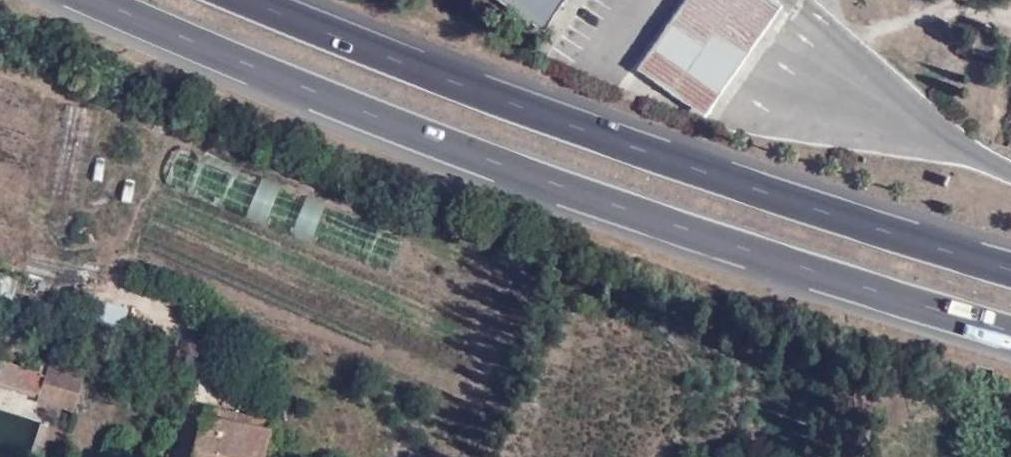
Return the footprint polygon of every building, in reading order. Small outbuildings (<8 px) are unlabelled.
[(569,0),(490,0),(547,36),(569,0)] [(625,58),(690,104),(758,0),(665,0),(625,58)] [(102,302),(94,325),(120,333),(127,310),(102,302)] [(2,360),(0,371),(0,385),(40,397),(38,405),(77,413),(84,391),(83,373),(48,362),(45,374),(2,360)] [(204,407),(194,456),(267,456),(274,421),(204,407)]
